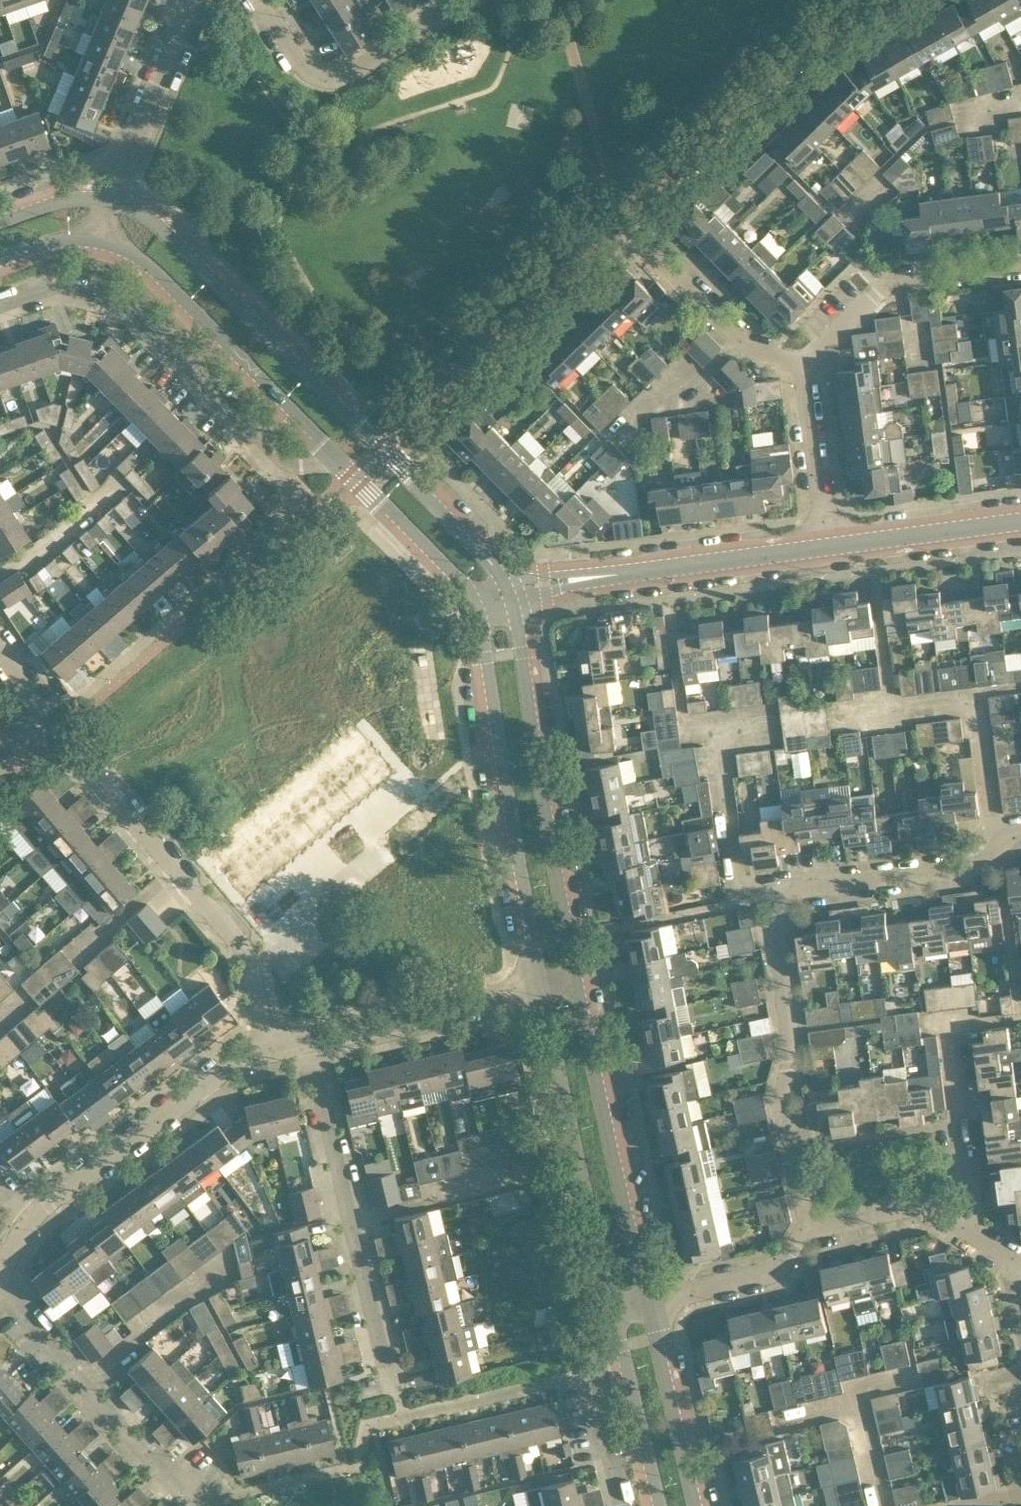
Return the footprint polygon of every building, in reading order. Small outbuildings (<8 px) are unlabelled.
[(6,12),(26,4),(24,0),(1,0),(6,12)] [(60,14),(67,17),(69,17),(75,3),(68,0),(66,0),(60,14)] [(101,14),(134,28),(143,8),(124,0),(107,0),(101,14)] [(143,8),(146,0),(124,0),(143,8)] [(321,12),(340,0),(313,0),(321,12)] [(333,31),(361,14),(352,0),(340,0),(321,12),(333,31)] [(391,9),(400,3),(406,13),(417,7),(413,0),(385,0),(391,9)] [(969,12),(978,30),(1002,16),(993,0),(969,0),(975,9),(969,12)] [(993,0),(1002,16),(1006,23),(1020,14),(1020,0),(993,0)] [(955,3),(932,16),(940,30),(947,26),(956,42),(978,30),(969,12),(963,16),(955,3)] [(101,14),(92,34),(126,48),(134,28),(101,14)] [(361,14),(333,31),(346,52),(374,34),(361,14)] [(932,16),(909,29),(917,43),(910,47),(920,63),(956,42),(947,26),(940,30),(932,16)] [(55,25),(50,39),(58,43),(64,28),(55,25)] [(909,29),(886,42),(894,56),(888,59),(897,76),(920,63),(910,47),(917,43),(909,29)] [(92,34),(84,54),(118,68),(126,48),(92,34)] [(46,46),(44,53),(52,57),(58,43),(50,39),(46,46)] [(868,48),(850,58),(874,89),(897,76),(888,59),(894,56),(886,42),(870,51),(868,48)] [(33,51),(19,56),(22,64),(36,59),(33,51)] [(84,54),(76,74),(109,88),(113,80),(121,83),(126,71),(118,68),(84,54)] [(19,56),(4,61),(7,69),(22,64),(19,56)] [(838,75),(825,88),(837,99),(842,94),(855,107),(874,89),(850,58),(835,73),(838,75)] [(1007,60),(993,64),(1000,89),(1014,85),(1007,60)] [(993,64),(983,67),(990,92),(1000,89),(993,64)] [(990,92),(983,67),(972,70),(974,77),(978,93),(979,95),(990,92)] [(76,74),(67,93),(101,108),(104,100),(113,103),(118,91),(109,88),(76,74)] [(974,77),(961,81),(965,96),(978,93),(974,77)] [(825,88),(806,106),(818,118),(823,113),(836,126),(855,107),(842,94),(837,99),(825,88)] [(101,108),(67,93),(58,114),(65,117),(61,128),(83,137),(88,127),(92,128),(101,108)] [(950,102),(926,109),(930,123),(954,117),(950,102)] [(806,106),(787,125),(799,137),(805,131),(817,144),(819,143),(820,141),(836,126),(823,113),(818,118),(806,106)] [(38,110),(17,117),(29,152),(50,145),(38,110)] [(58,114),(54,125),(61,128),(65,117),(58,114)] [(918,116),(905,130),(912,136),(925,123),(918,116)] [(1009,118),(1012,143),(1020,141),(1020,116),(1009,118)] [(9,159),(29,152),(17,117),(0,123),(0,135),(9,159)] [(956,123),(932,129),(936,144),(960,137),(956,123)] [(799,137),(787,125),(769,143),(799,173),(823,150),(817,144),(805,131),(799,137)] [(905,130),(891,143),(898,150),(912,136),(905,130)] [(992,133),(983,134),(983,135),(987,159),(995,158),(992,134),(992,133)] [(983,134),(968,136),(968,137),(971,161),(987,159),(983,135),(983,134)] [(9,159),(0,135),(0,162),(9,159)] [(758,141),(747,151),(765,170),(776,159),(758,141)] [(864,149),(853,160),(871,177),(881,167),(864,149)] [(765,170),(747,151),(736,162),(754,180),(765,170)] [(884,172),(893,182),(911,164),(902,154),(884,172)] [(853,160),(843,170),(860,188),(871,177),(853,160)] [(765,191),(790,177),(783,164),(758,179),(765,191)] [(911,164),(893,182),(901,190),(921,187),(919,172),(911,164)] [(843,170),(832,180),(850,198),(860,188),(843,170)] [(686,212),(672,225),(691,244),(711,225),(706,220),(726,200),(732,194),(714,175),(708,181),(702,187),(681,207),(686,212)] [(808,191),(796,179),(788,186),(801,198),(808,191)] [(850,198),(832,180),(821,191),(839,208),(850,198)] [(818,181),(812,186),(818,192),(824,187),(818,181)] [(1001,190),(974,194),(976,208),(982,207),(985,227),(1011,224),(1009,203),(1002,204),(1001,190)] [(799,202),(817,221),(827,211),(809,192),(799,202)] [(974,194),(948,197),(950,211),(956,211),(959,231),(985,227),(982,207),(976,208),(974,194)] [(921,201),(923,215),(930,214),(933,234),(959,231),(956,211),(950,211),(948,197),(921,201)] [(696,240),(715,259),(730,244),(724,238),(734,229),(726,221),(737,211),(726,200),(706,220),(711,225),(691,244),(691,245),(696,240)] [(1009,203),(1011,224),(1018,223),(1020,237),(1020,202),(1009,203)] [(816,230),(827,241),(844,224),(834,213),(816,230)] [(923,215),(903,217),(908,251),(935,248),(933,234),(930,214),(923,215)] [(844,224),(827,241),(837,252),(843,246),(852,237),(855,235),(844,224)] [(715,259),(733,277),(748,263),(742,257),(752,247),(734,229),(724,238),(730,244),(715,259)] [(855,235),(852,237),(843,246),(854,259),(858,255),(856,241),(855,235)] [(733,277),(751,296),(766,282),(761,276),(770,266),(779,258),(761,239),(752,247),(742,257),(748,263),(733,277)] [(751,296),(770,315),(785,301),(780,295),(789,286),(789,285),(780,276),(770,266),(761,276),(766,282),(751,296)] [(785,301),(770,315),(783,329),(793,319),(817,295),(818,295),(826,287),(807,267),(799,275),(789,285),(789,286),(780,295),(785,301)] [(627,268),(613,281),(624,291),(625,292),(619,298),(632,311),(631,311),(642,322),(647,317),(661,303),(668,310),(677,301),(657,280),(648,289),(638,278),(637,278),(627,268)] [(613,280),(594,299),(604,310),(599,315),(613,329),(631,311),(632,311),(619,298),(625,292),(624,291),(613,281),(613,280)] [(995,309),(1009,307),(1010,315),(1020,313),(1020,286),(1014,287),(1013,283),(992,286),(995,309)] [(939,292),(925,294),(928,319),(942,317),(939,292)] [(928,319),(925,294),(910,296),(914,321),(928,319)] [(594,299),(575,318),(586,328),(580,334),(594,347),(613,329),(599,315),(604,310),(594,299)] [(998,335),(1012,333),(1013,341),(1020,340),(1020,313),(1010,315),(1009,307),(995,309),(998,335)] [(876,318),(878,331),(903,328),(901,315),(876,318)] [(575,318),(557,336),(567,347),(562,352),(575,366),(594,347),(580,334),(586,328),(575,318)] [(60,366),(72,369),(79,343),(61,339),(56,322),(32,331),(34,336),(46,371),(60,366)] [(957,322),(932,325),(934,339),(959,336),(957,322)] [(878,331),(879,343),(880,345),(904,341),(903,328),(878,331)] [(686,347),(695,356),(713,338),(704,329),(686,347)] [(853,334),(855,346),(879,343),(878,331),(853,334)] [(1016,360),(1016,366),(1020,366),(1020,340),(1013,341),(1012,333),(998,335),(1002,362),(1016,360)] [(87,373),(102,388),(128,362),(123,357),(127,353),(109,335),(97,347),(79,343),(72,369),(87,373)] [(27,377),(46,371),(34,336),(15,342),(17,346),(9,349),(20,380),(21,385),(29,383),(27,377)] [(567,347),(557,336),(545,347),(537,339),(524,352),(556,385),(575,366),(562,352),(567,347)] [(959,336),(934,339),(936,352),(952,350),(960,349),(959,336)] [(713,338),(695,356),(704,365),(722,347),(713,338)] [(880,345),(881,358),(906,355),(904,341),(880,345)] [(858,368),(838,371),(841,397),(861,395),(860,387),(875,385),(880,385),(881,384),(880,374),(878,358),(881,358),(880,345),(879,343),(855,346),(858,368)] [(651,346),(640,357),(658,375),(668,364),(651,346)] [(20,380),(9,349),(0,352),(0,392),(0,393),(7,390),(5,385),(20,380)] [(952,350),(936,352),(937,362),(943,361),(953,359),(952,350)] [(658,375),(640,357),(629,367),(647,385),(658,375)] [(714,375),(732,393),(744,388),(757,386),(756,382),(732,357),(714,375)] [(112,407),(116,403),(140,379),(134,373),(137,370),(128,362),(102,388),(112,398),(107,402),(112,407)] [(527,364),(521,370),(535,385),(541,378),(527,364)] [(938,368),(923,370),(926,395),(941,393),(938,368)] [(926,395),(923,370),(908,372),(912,397),(926,395)] [(541,378),(535,385),(548,398),(555,392),(541,378)] [(123,418),(128,423),(160,392),(152,384),(148,387),(140,379),(116,403),(127,414),(123,418)] [(778,379),(756,382),(757,386),(758,400),(778,398),(783,397),(781,379),(778,379)] [(956,381),(946,383),(949,402),(958,401),(958,400),(956,381)] [(613,383),(603,393),(621,411),(631,401),(613,383)] [(861,395),(841,397),(845,422),(845,423),(865,421),(864,413),(878,411),(884,410),(880,385),(875,385),(860,387),(861,395)] [(744,388),(732,393),(734,406),(759,403),(758,399),(757,386),(744,388)] [(473,417),(449,440),(469,460),(474,455),(473,454),(488,440),(483,435),(493,425),(498,420),(486,407),(495,398),(486,389),(465,409),(473,417)] [(137,424),(148,435),(172,412),(164,403),(167,399),(160,392),(128,423),(133,428),(137,424)] [(1006,394),(1009,421),(1010,421),(1012,420),(1020,419),(1020,392),(1020,393),(1009,394),(1006,394)] [(603,393),(593,403),(611,421),(621,411),(603,393)] [(949,402),(951,421),(961,420),(958,401),(949,402)] [(51,412),(50,421),(57,423),(62,403),(53,402),(52,403),(51,412)] [(565,402),(558,409),(571,422),(578,416),(565,402)] [(41,419),(50,421),(51,412),(52,403),(37,408),(41,419)] [(611,421),(593,403),(583,413),(601,431),(611,421)] [(68,405),(63,425),(72,427),(76,407),(68,405)] [(730,407),(720,408),(722,424),(732,422),(730,407)] [(708,410),(694,411),(697,437),(712,435),(708,410)] [(697,437),(694,411),(679,413),(682,439),(697,437)] [(842,428),(841,431),(841,434),(842,437),(843,440),(847,440),(849,450),(868,447),(867,439),(890,436),(904,435),(902,424),(897,420),(891,421),(887,426),(880,427),(878,411),(864,413),(865,421),(845,423),(845,422),(843,423),(842,426),(842,428)] [(156,451),(160,455),(192,424),(184,416),(180,420),(172,412),(148,435),(160,447),(156,451)] [(24,414),(10,419),(13,428),(27,423),(24,414)] [(652,417),(655,442),(670,440),(667,415),(652,417)] [(578,416),(571,422),(585,436),(592,430),(578,416)] [(10,419),(0,422),(0,433),(13,428),(10,419)] [(1010,421),(1014,446),(1020,446),(1020,419),(1012,420),(1010,421)] [(170,457),(180,467),(203,443),(196,436),(200,432),(192,424),(160,455),(166,461),(170,457)] [(492,473),(507,459),(501,454),(512,444),(493,425),(483,435),(488,440),(473,454),(474,455),(492,473)] [(35,434),(42,445),(51,439),(44,428),(35,434)] [(946,429),(932,431),(935,457),(949,455),(948,443),(946,429)] [(62,430),(59,441),(66,452),(76,446),(76,445),(66,431),(62,430)] [(963,433),(953,435),(955,454),(965,453),(963,433)] [(507,459),(492,473),(511,492),(525,478),(520,473),(530,463),(538,455),(519,436),(512,444),(501,454),(507,459)] [(868,447),(849,450),(852,476),(853,476),(866,474),(872,473),(871,465),(885,463),(893,462),(890,436),(867,439),(868,447)] [(592,455),(602,466),(620,448),(610,437),(592,455)] [(173,475),(188,490),(197,482),(218,463),(225,455),(208,438),(203,443),(180,467),(173,475)] [(51,439),(42,445),(53,462),(62,456),(51,439)] [(777,443),(752,446),(753,460),(755,475),(756,475),(759,496),(766,495),(768,508),(792,505),(789,480),(795,479),(790,443),(777,445),(777,443)] [(1014,446),(1013,447),(1017,473),(1007,474),(1009,486),(1020,485),(1020,446),(1014,446)] [(620,448),(602,466),(613,477),(631,459),(620,448)] [(74,463),(83,477),(92,471),(84,457),(74,463)] [(738,477),(729,479),(731,493),(738,492),(741,512),(768,509),(768,508),(766,495),(759,496),(756,475),(755,475),(753,460),(736,462),(738,477)] [(866,474),(853,476),(855,494),(868,492),(868,493),(883,491),(885,503),(914,499),(912,487),(902,488),(899,461),(893,462),(885,463),(871,465),(872,473),(866,474)] [(218,463),(197,482),(199,483),(215,502),(218,499),(242,527),(251,519),(244,511),(253,503),(239,487),(241,485),(230,473),(228,475),(218,463)] [(511,492),(529,511),(544,497),(539,491),(549,481),(556,474),(550,467),(542,475),(530,463),(520,473),(525,478),(511,492)] [(63,477),(56,482),(60,489),(67,485),(77,479),(69,467),(60,473),(63,477)] [(125,475),(137,487),(144,479),(133,467),(125,475)] [(92,471),(83,477),(92,491),(101,485),(92,471)] [(972,475),(959,476),(961,492),(974,491),(972,475)] [(77,479),(67,485),(77,500),(87,494),(77,479)] [(144,479),(137,487),(148,498),(156,491),(144,479)] [(729,479),(703,482),(705,497),(712,496),(715,515),(741,512),(738,492),(731,493),(729,479)] [(544,497),(529,511),(548,530),(558,521),(557,520),(562,515),(557,510),(567,500),(549,481),(539,491),(544,497)] [(703,482),(676,485),(678,500),(686,499),(689,519),(715,515),(712,496),(705,497),(703,482)] [(678,500),(676,485),(650,489),(652,504),(660,503),(662,522),(689,519),(686,499),(678,500)] [(577,491),(567,500),(557,510),(562,515),(557,520),(558,521),(572,534),(585,521),(595,531),(612,514),(598,500),(594,496),(588,502),(577,491)] [(22,514),(18,508),(13,511),(4,498),(0,501),(0,528),(22,514)] [(122,499),(114,506),(125,519),(129,523),(137,516),(133,512),(133,511),(122,499)] [(215,502),(199,515),(223,543),(231,536),(235,541),(245,532),(242,527),(218,499),(215,502)] [(0,528),(0,552),(2,555),(30,537),(21,523),(26,520),(22,514),(0,528)] [(105,514),(96,521),(107,534),(116,526),(105,514)] [(199,515),(181,531),(206,561),(218,551),(216,549),(223,543),(199,515)] [(175,536),(163,546),(185,572),(201,557),(205,562),(206,561),(181,531),(177,527),(171,532),(175,536)] [(88,529),(79,536),(90,548),(98,541),(88,529)] [(330,551),(337,560),(352,547),(345,538),(330,551)] [(157,551),(146,561),(168,586),(185,572),(163,546),(159,542),(154,547),(157,551)] [(71,543),(62,551),(73,563),(81,556),(71,543)] [(140,566),(129,575),(151,601),(168,586),(146,561),(142,557),(136,562),(140,566)] [(53,558),(45,566),(55,578),(64,571),(53,558)] [(986,584),(987,595),(989,607),(1000,606),(1001,618),(1020,615),(1020,591),(1020,587),(1016,587),(1014,568),(997,570),(998,582),(986,584)] [(0,582),(0,593),(8,605),(31,591),(19,571),(0,582)] [(38,571),(29,577),(28,577),(37,591),(47,585),(38,571)] [(123,581),(111,590),(133,616),(151,601),(129,575),(125,571),(119,576),(123,581)] [(887,622),(910,619),(908,606),(919,605),(918,593),(916,582),(894,585),(895,597),(884,598),(887,622)] [(106,595),(94,605),(116,631),(133,616),(111,590),(108,586),(102,591),(106,595)] [(835,593),(836,604),(838,615),(849,614),(852,638),(876,634),(871,600),(860,601),(858,590),(835,593)] [(919,605),(908,606),(910,619),(911,630),(932,627),(933,627),(934,627),(932,614),(943,613),(942,601),(940,590),(920,593),(918,593),(919,605)] [(987,595),(964,598),(968,622),(978,621),(980,632),(1003,629),(1000,606),(989,607),(987,595)] [(943,613),(932,614),(934,627),(935,638),(955,636),(958,635),(962,638),(970,637),(968,622),(964,598),(944,601),(942,601),(943,613)] [(88,610),(77,620),(98,646),(116,631),(94,605),(90,601),(85,606),(88,610)] [(828,628),(830,641),(852,638),(849,614),(838,615),(836,604),(814,607),(815,618),(817,630),(828,628)] [(600,623),(588,624),(591,647),(603,646),(605,656),(617,655),(628,653),(625,633),(625,632),(629,631),(633,624),(637,613),(636,608),(606,612),(599,618),(600,623)] [(748,628),(736,629),(740,653),(762,650),(761,637),(772,636),(770,624),(769,613),(746,616),(748,628)] [(653,616),(657,650),(669,648),(665,614),(653,616)] [(62,615),(45,629),(51,635),(56,631),(59,635),(81,660),(98,646),(77,620),(73,616),(67,621),(62,615)] [(815,618),(793,621),(796,645),(797,656),(831,652),(830,641),(828,628),(817,630),(815,618)] [(715,643),(717,656),(740,653),(736,629),(726,630),(724,619),(701,622),(702,633),(704,645),(715,643)] [(796,645),(793,621),(770,624),(772,636),(761,637),(762,650),(764,661),(787,658),(785,646),(796,645)] [(81,660),(59,635),(56,631),(51,635),(45,629),(27,644),(36,657),(42,652),(65,679),(77,669),(74,666),(81,660)] [(704,645),(702,633),(680,636),(686,683),(700,681),(698,670),(718,667),(717,656),(715,643),(704,645)] [(591,647),(580,649),(583,672),(595,670),(596,681),(608,679),(620,678),(617,655),(605,656),(603,646),(591,647)] [(669,648),(657,650),(660,668),(672,666),(669,648)] [(988,652),(972,654),(973,663),(976,685),(1010,681),(1008,669),(1007,670),(1005,658),(989,660),(989,661),(988,652)] [(976,685),(973,663),(956,665),(959,688),(976,685)] [(880,665),(863,667),(866,690),(883,688),(880,665)] [(845,676),(835,677),(838,699),(855,697),(854,692),(866,690),(863,667),(844,670),(845,676)] [(932,668),(916,670),(919,693),(935,691),(932,668)] [(1008,669),(1010,681),(1020,679),(1020,668),(1008,669)] [(919,693),(916,670),(900,672),(903,695),(919,693)] [(586,693),(575,695),(578,718),(600,715),(601,715),(613,713),(611,703),(608,681),(608,680),(608,679),(596,681),(585,683),(586,693)] [(760,680),(743,682),(746,705),(763,703),(760,680)] [(746,705),(743,682),(728,684),(730,707),(746,705)] [(663,689),(665,706),(676,705),(674,687),(663,689)] [(779,696),(781,712),(804,709),(804,704),(802,693),(779,696)] [(989,696),(991,712),(1014,709),(1012,693),(989,696)] [(706,699),(689,702),(690,713),(708,710),(706,699)] [(804,709),(806,720),(829,717),(827,701),(804,704),(804,709)] [(654,708),(656,722),(678,719),(676,705),(665,706),(654,708)] [(781,712),(783,723),(806,720),(804,709),(781,712)] [(1014,709),(991,712),(993,721),(995,741),(1007,739),(1005,721),(1016,720),(1014,709)] [(600,715),(578,718),(581,741),(582,741),(585,760),(587,760),(595,758),(594,751),(613,748),(617,747),(614,724),(613,713),(601,715),(600,715)] [(806,720),(807,731),(808,737),(831,734),(829,717),(806,720)] [(961,717),(949,718),(953,741),(964,739),(961,717)] [(949,718),(934,720),(937,743),(953,741),(949,718)] [(678,719),(656,722),(659,750),(682,747),(678,719)] [(783,723),(784,734),(807,731),(806,720),(783,723)] [(937,743),(934,720),(917,722),(920,745),(937,743)] [(860,730),(844,732),(847,755),(863,753),(860,730)] [(906,730),(889,732),(892,755),(909,753),(906,730)] [(807,731),(784,734),(787,751),(810,748),(808,737),(807,731)] [(892,755),(889,732),(873,734),(876,757),(892,755)] [(825,734),(808,737),(810,748),(826,746),(825,734)] [(999,775),(1020,772),(1020,761),(1010,762),(1007,739),(995,741),(998,759),(999,775)] [(770,748),(754,750),(757,773),(773,771),(770,748)] [(757,773),(754,750),(737,752),(740,775),(757,773)] [(586,767),(591,790),(635,781),(631,758),(621,760),(619,753),(595,758),(587,760),(588,766),(586,767)] [(697,756),(662,762),(664,776),(674,774),(699,769),(697,756)] [(699,769),(674,774),(677,786),(697,782),(702,781),(699,769)] [(999,775),(1005,813),(1020,811),(1020,772),(999,775)] [(4,811),(20,830),(57,797),(42,779),(4,811)] [(712,797),(710,779),(702,781),(697,782),(700,799),(712,797)] [(601,812),(602,818),(631,812),(627,792),(634,791),(635,794),(645,792),(643,782),(640,782),(640,780),(635,781),(591,790),(595,813),(601,812)] [(964,780),(943,783),(944,794),(946,806),(956,805),(957,817),(981,814),(978,790),(966,791),(964,780)] [(827,786),(816,787),(822,835),(845,832),(843,819),(855,818),(852,795),(831,797),(830,785),(827,786)] [(801,801),(784,804),(785,815),(787,826),(798,825),(799,837),(822,835),(816,787),(799,789),(801,801)] [(855,818),(843,819),(845,832),(846,843),(869,840),(867,827),(879,826),(877,814),(876,803),(875,803),(874,792),(852,795),(855,818)] [(941,794),(921,797),(923,808),(924,819),(935,818),(936,831),(937,831),(939,831),(959,828),(957,817),(956,805),(946,806),(944,794),(943,794),(941,794)] [(20,830),(36,848),(73,816),(57,797),(20,830)] [(715,826),(712,797),(700,799),(702,815),(683,819),(685,832),(714,826),(715,826)] [(920,809),(900,811),(903,835),(914,834),(915,844),(915,845),(938,842),(936,831),(935,818),(924,819),(923,808),(922,808),(920,809)] [(597,824),(602,848),(648,839),(643,810),(631,812),(602,818),(603,823),(597,824)] [(879,826),(867,827),(869,840),(870,851),(893,848),(892,836),(903,835),(900,811),(877,814),(879,826)] [(785,815),(762,818),(764,829),(765,841),(777,840),(778,852),(801,849),(799,837),(798,825),(787,826),(785,815)] [(54,864),(63,856),(88,834),(73,816),(36,848),(39,846),(54,864)] [(714,826),(685,832),(688,844),(688,846),(689,848),(679,850),(681,856),(718,848),(714,826)] [(116,828),(97,841),(109,857),(128,844),(116,828)] [(761,830),(741,832),(743,844),(744,856),(755,855),(757,866),(780,863),(778,852),(777,840),(765,841),(764,829),(761,830)] [(54,864),(53,865),(68,883),(79,874),(104,852),(98,845),(97,844),(88,834),(63,856),(54,864)] [(602,848),(596,849),(598,856),(603,855),(606,870),(612,869),(653,861),(648,839),(602,848)] [(68,883),(67,884),(83,902),(94,892),(120,870),(111,860),(104,852),(79,874),(68,883)] [(692,864),(694,877),(719,872),(717,859),(692,864)] [(612,869),(616,892),(663,883),(658,860),(653,861),(612,869)] [(1020,865),(1008,867),(1013,908),(1020,907),(1020,871),(1020,865)] [(120,870),(94,892),(83,902),(101,924),(114,913),(112,910),(136,889),(120,870)] [(719,872),(694,877),(696,888),(722,883),(719,872)] [(663,883),(616,892),(621,914),(626,913),(627,919),(668,911),(663,883)] [(0,910),(2,908),(12,900),(0,887),(0,910)] [(977,910),(967,912),(970,935),(993,932),(991,920),(1002,919),(999,896),(976,899),(977,910)] [(12,900),(2,908),(9,916),(20,907),(13,899),(12,900)] [(128,920),(137,930),(157,913),(148,902),(128,920)] [(954,902),(931,905),(934,927),(946,926),(949,950),(971,947),(970,935),(967,912),(956,913),(954,902)] [(932,916),(910,919),(913,943),(924,941),(926,953),(949,950),(946,926),(934,927),(931,905),(932,916)] [(754,906),(739,909),(742,926),(758,923),(754,906)] [(0,910),(0,924),(4,929),(11,923),(13,921),(9,916),(2,908),(0,910)] [(865,925),(854,927),(857,950),(858,962),(880,959),(881,959),(878,935),(889,934),(887,922),(886,911),(872,912),(863,914),(865,925)] [(157,913),(137,930),(147,942),(167,924),(157,913)] [(841,917),(818,920),(821,943),(833,941),(836,965),(835,953),(857,950),(854,927),(843,928),(841,917)] [(889,934),(878,935),(881,959),(900,956),(902,969),(916,967),(916,966),(913,943),(910,919),(889,922),(888,922),(887,922),(889,934)] [(821,943),(818,920),(819,931),(797,934),(802,978),(815,976),(814,968),(836,965),(833,941),(821,943)] [(633,937),(628,938),(632,961),(677,952),(678,952),(672,923),(661,925),(632,931),(633,937)] [(727,929),(729,942),(754,937),(752,925),(727,929)] [(23,932),(13,940),(24,953),(34,944),(23,932)] [(754,937),(729,942),(732,954),(757,949),(754,937)] [(114,939),(97,954),(111,973),(129,957),(114,939)] [(732,954),(729,942),(717,944),(720,956),(732,954)] [(60,948),(41,965),(50,976),(70,959),(60,948)] [(677,952),(632,961),(636,983),(683,974),(700,971),(698,961),(693,957),(688,958),(686,950),(678,952),(677,952)] [(111,973),(97,954),(84,966),(88,970),(81,976),(97,994),(104,988),(99,983),(111,973)] [(744,956),(732,958),(733,964),(745,961),(744,956)] [(70,959),(50,976),(60,987),(80,970),(70,959)] [(21,982),(30,993),(50,976),(41,965),(21,982)] [(3,997),(15,987),(0,971),(0,994),(3,997)] [(683,974),(636,983),(641,1006),(646,1005),(647,1011),(677,1005),(673,986),(685,984),(683,974)] [(50,976),(30,993),(40,1005),(60,987),(50,976)] [(732,981),(735,994),(759,989),(757,977),(732,981)] [(975,980),(963,982),(966,1005),(978,1004),(975,980)] [(963,982),(950,984),(953,1007),(966,1005),(963,982)] [(210,983),(190,997),(210,1024),(230,1009),(210,983)] [(950,984),(938,986),(941,1009),(953,1007),(950,984)] [(941,1009),(938,986),(925,987),(928,1010),(941,1009)] [(759,989),(735,994),(737,1006),(762,1002),(759,989)] [(156,994),(138,1007),(145,1018),(155,1031),(175,1057),(194,1043),(191,1038),(171,1012),(164,1003),(164,1004),(156,994)] [(1001,995),(1003,1013),(1015,1012),(1012,994),(1001,995)] [(190,997),(171,1012),(191,1038),(210,1024),(190,997)] [(874,997),(863,999),(865,1017),(877,1015),(874,997)] [(863,999),(840,1002),(840,1003),(842,1020),(865,1017),(863,999)] [(51,1000),(45,1006),(54,1016),(60,1010),(51,1000)] [(829,1005),(806,1008),(809,1024),(831,1021),(842,1020),(840,1003),(829,1005)] [(648,1016),(643,1018),(647,1041),(691,1032),(694,1031),(692,1021),(680,1024),(677,1005),(647,1011),(648,1016)] [(35,1007),(24,1016),(39,1036),(50,1027),(53,1031),(61,1024),(57,1020),(54,1016),(45,1006),(39,1012),(35,1007)] [(896,1013),(882,1015),(884,1031),(898,1029),(899,1029),(921,1026),(919,1011),(919,1010),(896,1013)] [(24,1016),(6,1032),(21,1052),(39,1036),(24,1016)] [(61,1024),(53,1031),(60,1038),(67,1032),(61,1024)] [(832,1027),(809,1030),(812,1047),(834,1044),(841,1043),(848,1035),(847,1025),(832,1027)] [(977,1063),(1012,1059),(1020,1058),(1020,1047),(1011,1048),(1008,1025),(985,1028),(986,1039),(974,1041),(977,1063)] [(898,1029),(884,1031),(886,1047),(900,1045),(923,1043),(922,1036),(921,1026),(899,1029),(898,1029)] [(155,1031),(136,1045),(156,1071),(175,1057),(155,1031)] [(0,1037),(0,1044),(13,1059),(21,1052),(6,1032),(0,1037)] [(691,1032),(647,1041),(652,1064),(695,1055),(691,1032)] [(738,1038),(741,1050),(765,1044),(762,1032),(738,1038)] [(126,1033),(107,1047),(137,1086),(156,1071),(136,1045),(126,1033)] [(940,1053),(938,1034),(926,1036),(928,1054),(940,1053)] [(509,1041),(486,1047),(493,1079),(496,1093),(520,1088),(517,1073),(509,1041)] [(765,1044),(741,1050),(743,1062),(768,1057),(765,1044)] [(834,1044),(812,1047),(813,1058),(836,1055),(834,1044)] [(88,1061),(97,1074),(117,1100),(137,1086),(107,1047),(88,1061)] [(461,1047),(437,1052),(445,1084),(449,1102),(472,1096),(461,1047)] [(461,1047),(472,1096),(473,1099),(496,1093),(493,1079),(486,1047),(463,1052),(461,1047)] [(437,1052),(414,1058),(422,1090),(445,1084),(437,1052)] [(398,1055),(389,1057),(391,1063),(398,1095),(402,1110),(425,1105),(422,1090),(414,1058),(400,1061),(398,1055)] [(992,1085),(993,1096),(1017,1093),(1012,1059),(977,1063),(980,1087),(992,1085)] [(391,1063),(367,1069),(369,1074),(378,1116),(402,1110),(398,1095),(391,1063)] [(655,1082),(649,1083),(654,1106),(688,1098),(701,1096),(695,1066),(653,1076),(655,1082)] [(80,1071),(71,1078),(103,1121),(112,1115),(107,1108),(117,1100),(97,1074),(88,1081),(80,1071)] [(942,1072),(908,1077),(911,1099),(899,1101),(902,1124),(925,1121),(923,1110),(946,1107),(942,1072)] [(884,1073),(873,1075),(878,1116),(900,1113),(902,1124),(899,1101),(911,1099),(908,1077),(885,1080),(884,1073)] [(369,1074),(345,1080),(351,1106),(345,1107),(349,1125),(379,1118),(378,1116),(369,1074)] [(863,1082),(840,1085),(843,1108),(854,1107),(857,1130),(856,1119),(878,1116),(873,1075),(862,1076),(863,1082)] [(56,1097),(55,1098),(79,1129),(89,1122),(94,1128),(103,1121),(71,1078),(61,1085),(69,1095),(60,1102),(56,1097)] [(843,1108),(840,1085),(839,1086),(841,1097),(805,1102),(808,1125),(833,1122),(834,1133),(857,1130),(854,1107),(843,1108)] [(734,1098),(737,1111),(766,1105),(763,1092),(734,1098)] [(292,1093),(268,1099),(276,1131),(300,1125),(292,1093)] [(986,1131),(1020,1127),(1020,1114),(1017,1093),(993,1096),(995,1107),(983,1109),(986,1131)] [(55,1098),(36,1112),(56,1139),(75,1125),(78,1130),(79,1129),(55,1098)] [(654,1106),(659,1129),(693,1121),(688,1098),(654,1106)] [(27,1099),(7,1114),(9,1115),(17,1126),(37,1153),(56,1139),(36,1112),(28,1101),(27,1099)] [(246,1114),(235,1123),(244,1145),(252,1139),(252,1137),(266,1133),(270,1148),(280,1145),(276,1131),(268,1099),(245,1104),(246,1114)] [(766,1105),(737,1111),(739,1123),(769,1116),(766,1105)] [(670,1150),(671,1156),(700,1149),(712,1146),(706,1118),(693,1121),(659,1129),(664,1151),(670,1150)] [(218,1124),(198,1138),(218,1165),(244,1145),(235,1123),(223,1131),(218,1124)] [(17,1126),(0,1139),(0,1145),(17,1168),(37,1153),(17,1126)] [(986,1131),(989,1154),(990,1154),(991,1161),(1002,1159),(1002,1164),(1020,1161),(1020,1127),(986,1131)] [(507,1137),(506,1137),(512,1161),(519,1159),(524,1180),(548,1175),(537,1132),(508,1139),(507,1137)] [(506,1137),(484,1143),(489,1166),(512,1161),(506,1137)] [(198,1138),(179,1153),(198,1180),(218,1165),(198,1138)] [(484,1143),(460,1148),(465,1172),(489,1166),(484,1143)] [(460,1148),(451,1150),(457,1174),(465,1172),(460,1148)] [(747,1155),(749,1167),(779,1161),(776,1148),(747,1155)] [(667,1162),(672,1185),(706,1177),(700,1149),(671,1156),(672,1161),(667,1162)] [(457,1174),(451,1150),(437,1154),(442,1177),(457,1174)] [(179,1153),(160,1167),(187,1205),(206,1190),(198,1180),(179,1153)] [(442,1177),(437,1154),(413,1159),(419,1183),(442,1177)] [(388,1158),(365,1163),(369,1177),(368,1177),(371,1191),(397,1185),(393,1171),(392,1172),(388,1158)] [(779,1161),(749,1167),(752,1180),(782,1173),(779,1161)] [(992,1170),(995,1199),(1006,1198),(1019,1196),(1017,1185),(1020,1184),(1020,1161),(1002,1164),(1003,1169),(992,1170)] [(160,1167),(141,1181),(160,1208),(168,1219),(187,1205),(160,1167)] [(672,1185),(677,1207),(711,1199),(706,1177),(672,1185)] [(141,1181),(121,1196),(141,1223),(149,1234),(158,1227),(150,1216),(160,1208),(141,1181)] [(1009,1220),(1020,1219),(1020,1184),(1017,1185),(1019,1196),(1006,1198),(1009,1220)] [(288,1192),(291,1206),(317,1199),(314,1185),(288,1192)] [(397,1185),(371,1191),(374,1206),(400,1200),(400,1198),(397,1187),(397,1185)] [(528,1185),(516,1189),(520,1205),(532,1202),(528,1185)] [(757,1200),(759,1212),(789,1205),(786,1193),(757,1200)] [(121,1196),(102,1210),(106,1215),(122,1237),(141,1223),(121,1196)] [(317,1199),(291,1206),(295,1220),(321,1214),(317,1199)] [(711,1199),(677,1207),(682,1229),(716,1222),(711,1199)] [(789,1205),(759,1212),(762,1224),(770,1223),(773,1238),(783,1236),(792,1221),(792,1218),(789,1205)] [(233,1210),(225,1216),(239,1236),(248,1229),(233,1210)] [(395,1217),(400,1241),(432,1234),(427,1210),(395,1217)] [(257,1215),(256,1216),(263,1224),(272,1217),(268,1212),(262,1212),(257,1215)] [(106,1215),(86,1229),(107,1256),(114,1266),(133,1252),(122,1237),(106,1215)] [(239,1236),(225,1216),(218,1221),(233,1241),(239,1236)] [(523,1220),(527,1236),(540,1233),(536,1217),(523,1220)] [(716,1222),(682,1229),(687,1252),(692,1251),(694,1260),(722,1254),(723,1259),(737,1255),(733,1241),(721,1244),(716,1222)] [(273,1232),(282,1267),(321,1258),(318,1248),(312,1250),(306,1224),(273,1232)] [(86,1229),(67,1244),(71,1248),(97,1283),(116,1268),(114,1266),(107,1256),(86,1229)] [(400,1241),(394,1243),(397,1253),(403,1251),(406,1264),(452,1254),(447,1230),(432,1234),(400,1241)] [(377,1253),(394,1249),(390,1231),(373,1236),(377,1253)] [(527,1236),(521,1238),(523,1248),(530,1246),(531,1252),(544,1249),(540,1233),(527,1236)] [(194,1239),(187,1245),(201,1264),(209,1258),(194,1239)] [(201,1264),(187,1245),(180,1250),(194,1269),(201,1264)] [(71,1248),(51,1263),(71,1290),(72,1289),(79,1299),(92,1316),(111,1302),(102,1290),(71,1248)] [(180,1250),(168,1259),(182,1279),(194,1269),(180,1250)] [(945,1250),(930,1254),(932,1264),(933,1263),(940,1294),(974,1286),(969,1264),(963,1265),(961,1256),(947,1259),(945,1250)] [(866,1257),(874,1291),(877,1301),(900,1296),(897,1284),(891,1260),(889,1251),(866,1257)] [(402,1280),(404,1289),(411,1288),(443,1280),(455,1277),(457,1277),(452,1254),(406,1264),(409,1278),(402,1280)] [(866,1257),(844,1262),(852,1296),(856,1313),(878,1308),(877,1301),(874,1291),(866,1257)] [(908,1277),(903,1257),(891,1260),(897,1284),(909,1281),(908,1277)] [(238,1261),(242,1277),(254,1274),(251,1258),(238,1261)] [(274,1293),(287,1290),(320,1283),(316,1269),(323,1268),(321,1258),(282,1267),(269,1270),(274,1293)] [(168,1259),(156,1268),(171,1287),(182,1279),(168,1259)] [(852,1296),(844,1262),(821,1267),(829,1301),(852,1296)] [(51,1263),(32,1278),(52,1305),(44,1310),(53,1319),(79,1299),(72,1289),(71,1290),(51,1263)] [(534,1267),(538,1283),(551,1280),(547,1264),(534,1267)] [(156,1268),(149,1273),(163,1293),(171,1287),(156,1268)] [(163,1293),(149,1273),(142,1278),(156,1298),(163,1293)] [(443,1280),(411,1288),(411,1289),(412,1292),(413,1298),(416,1311),(423,1310),(461,1301),(455,1277),(443,1280)] [(142,1278),(129,1288),(144,1307),(156,1298),(142,1278)] [(387,1302),(404,1300),(402,1280),(385,1281),(387,1302)] [(551,1280),(538,1283),(542,1299),(555,1296),(551,1280)] [(287,1290),(293,1314),(325,1306),(320,1283),(287,1290)] [(940,1294),(945,1317),(991,1306),(986,1283),(974,1286),(940,1294)] [(129,1288),(118,1296),(133,1315),(144,1307),(129,1288)] [(209,1297),(217,1311),(228,1305),(220,1290),(209,1297)] [(819,1295),(797,1301),(805,1335),(828,1329),(819,1295)] [(133,1315),(118,1296),(111,1302),(125,1321),(133,1315)] [(472,1298),(461,1301),(423,1310),(428,1333),(474,1322),(472,1315),(475,1311),(472,1298)] [(203,1299),(189,1307),(204,1334),(206,1331),(216,1322),(203,1299)] [(797,1301),(774,1306),(782,1340),(786,1353),(799,1350),(799,1347),(807,1345),(805,1335),(797,1301)] [(228,1305),(217,1311),(225,1326),(236,1319),(228,1305)] [(293,1314),(298,1337),(331,1329),(325,1306),(293,1314)] [(774,1306),(752,1311),(760,1345),(782,1340),(774,1306)] [(950,1339),(963,1336),(997,1328),(991,1306),(945,1317),(950,1339)] [(545,1314),(549,1330),(562,1327),(558,1311),(545,1314)] [(724,1324),(726,1334),(727,1334),(732,1352),(733,1352),(750,1347),(754,1364),(764,1362),(760,1345),(752,1311),(729,1316),(731,1322),(724,1324)] [(106,1317),(97,1324),(103,1332),(112,1325),(106,1317)] [(74,1338),(83,1349),(104,1333),(103,1332),(97,1324),(96,1322),(74,1338)] [(428,1333),(433,1356),(467,1349),(479,1346),(474,1322),(428,1333)] [(562,1327),(549,1330),(553,1346),(566,1343),(562,1327)] [(997,1328),(963,1336),(970,1368),(999,1361),(996,1352),(1002,1351),(997,1328)] [(298,1337),(289,1339),(294,1363),(304,1360),(305,1360),(343,1351),(341,1341),(334,1343),(331,1329),(298,1337)] [(104,1333),(83,1349),(92,1361),(113,1345),(104,1333)] [(222,1333),(211,1339),(218,1353),(230,1347),(222,1333)] [(244,1334),(233,1340),(241,1354),(252,1348),(244,1334)] [(726,1334),(705,1339),(706,1345),(697,1347),(703,1374),(699,1375),(703,1388),(717,1385),(714,1373),(737,1368),(733,1352),(732,1352),(727,1334),(726,1334)] [(905,1338),(893,1341),(899,1365),(911,1362),(905,1338)] [(899,1365),(893,1341),(881,1344),(887,1368),(899,1365)] [(120,1395),(127,1403),(170,1365),(153,1346),(128,1369),(138,1379),(120,1395)] [(230,1347),(218,1353),(226,1368),(238,1361),(230,1347)] [(864,1347),(852,1350),(858,1375),(870,1372),(864,1347)] [(252,1348),(241,1354),(248,1369),(260,1363),(252,1348)] [(467,1349),(433,1356),(439,1381),(472,1373),(467,1349)] [(835,1354),(838,1367),(841,1379),(858,1375),(852,1350),(835,1354)] [(339,1363),(345,1361),(343,1351),(304,1360),(310,1385),(342,1377),(339,1363)] [(942,1355),(917,1361),(920,1373),(945,1367),(942,1355)] [(151,1394),(161,1405),(194,1375),(178,1357),(170,1365),(127,1403),(134,1410),(151,1394)] [(820,1359),(811,1361),(814,1372),(826,1369),(824,1362),(820,1359)] [(838,1367),(826,1370),(832,1394),(844,1391),(841,1379),(838,1367)] [(945,1367),(920,1373),(923,1386),(937,1382),(942,1405),(976,1397),(970,1374),(948,1380),(945,1367)] [(3,1413),(25,1393),(5,1370),(0,1374),(0,1410),(3,1413)] [(826,1370),(814,1373),(819,1397),(832,1394),(826,1370)] [(802,1378),(792,1380),(798,1402),(807,1400),(808,1400),(819,1397),(814,1373),(801,1375),(802,1378)] [(165,1420),(171,1427),(202,1400),(210,1392),(194,1375),(161,1405),(170,1415),(165,1420)] [(264,1378),(252,1381),(256,1397),(268,1394),(264,1378)] [(769,1383),(775,1408),(788,1405),(782,1380),(769,1383)] [(252,1381),(240,1384),(243,1400),(256,1397),(252,1381)] [(3,1413),(19,1431),(46,1408),(31,1391),(27,1395),(25,1393),(3,1413)] [(177,1422),(171,1427),(178,1435),(184,1430),(193,1441),(214,1422),(218,1419),(218,1418),(227,1411),(210,1392),(202,1400),(177,1422)] [(302,1392),(296,1394),(311,1458),(335,1453),(327,1417),(318,1419),(316,1414),(308,1416),(302,1392)] [(288,1426),(280,1429),(288,1464),(311,1458),(296,1394),(290,1395),(295,1419),(287,1421),(288,1426)] [(942,1405),(947,1427),(981,1419),(976,1397),(942,1405)] [(553,1401),(529,1407),(537,1442),(546,1440),(547,1446),(556,1443),(559,1455),(571,1452),(568,1440),(562,1441),(553,1401)] [(874,1408),(877,1421),(902,1415),(899,1402),(874,1408)] [(254,1404),(249,1405),(265,1469),(288,1464),(280,1429),(270,1431),(269,1425),(260,1427),(254,1404)] [(265,1469),(249,1405),(243,1407),(249,1430),(241,1432),(242,1438),(233,1440),(241,1475),(265,1469)] [(529,1407),(505,1412),(521,1477),(527,1475),(521,1451),(530,1449),(528,1444),(537,1442),(529,1407)] [(19,1431),(34,1448),(60,1424),(46,1408),(19,1431)] [(745,1417),(747,1427),(772,1421),(769,1409),(744,1415),(745,1417)] [(505,1412),(482,1418),(490,1453),(499,1451),(501,1456),(509,1454),(515,1478),(521,1477),(505,1412)] [(902,1415),(877,1421),(880,1433),(905,1427),(902,1415)] [(745,1417),(735,1419),(738,1433),(748,1431),(747,1427),(745,1417)] [(482,1418),(459,1423),(474,1488),(480,1486),(474,1463),(483,1460),(482,1455),(490,1453),(482,1418)] [(947,1427),(953,1450),(986,1442),(981,1419),(947,1427)] [(772,1421),(747,1427),(748,1431),(750,1439),(775,1434),(772,1421)] [(459,1423),(435,1429),(443,1464),(453,1462),(454,1467),(463,1465),(468,1489),(474,1488),(459,1423)] [(34,1448),(48,1464),(75,1440),(60,1424),(34,1448)] [(435,1429),(412,1434),(427,1499),(433,1497),(427,1474),(436,1471),(435,1466),(443,1464),(435,1429)] [(427,1499),(412,1434),(388,1440),(396,1475),(406,1473),(407,1478),(416,1476),(421,1500),(427,1499)] [(736,1459),(741,1482),(788,1470),(791,1470),(784,1438),(739,1448),(741,1458),(736,1459)] [(48,1464),(63,1480),(89,1456),(75,1440),(48,1464)] [(827,1448),(830,1461),(855,1455),(852,1442),(827,1448)] [(955,1459),(958,1472),(992,1464),(986,1442),(953,1450),(942,1452),(944,1461),(955,1459)] [(885,1453),(888,1465),(913,1459),(910,1447),(885,1453)] [(855,1455),(830,1461),(833,1473),(858,1467),(855,1455)] [(63,1480),(77,1496),(103,1472),(89,1456),(63,1480)] [(913,1459),(888,1465),(891,1477),(915,1471),(913,1459)] [(958,1472),(943,1475),(948,1498),(997,1486),(992,1464),(958,1472)] [(741,1482),(746,1504),(793,1493),(788,1470),(741,1482)] [(118,1488),(103,1472),(77,1496),(86,1505),(98,1505),(118,1488)] [(860,1477),(835,1483),(837,1493),(840,1505),(865,1499),(862,1487),(860,1477)] [(526,1489),(530,1505),(561,1505),(578,1502),(584,1501),(581,1491),(576,1492),(573,1478),(553,1483),(540,1486),(526,1489)] [(0,1485),(0,1493),(7,1500),(17,1492),(5,1480),(0,1485)] [(918,1481),(893,1487),(898,1505),(912,1505),(923,1503),(918,1481)] [(114,1493),(118,1489),(118,1488),(98,1505),(126,1505),(114,1493)] [(7,1500),(13,1505),(26,1505),(28,1503),(17,1492),(7,1500)] [(463,1495),(466,1505),(479,1505),(476,1492),(463,1495)] [(747,1505),(797,1505),(793,1493),(746,1504),(747,1505)] [(445,1500),(446,1505),(460,1505),(457,1497),(445,1500)]
